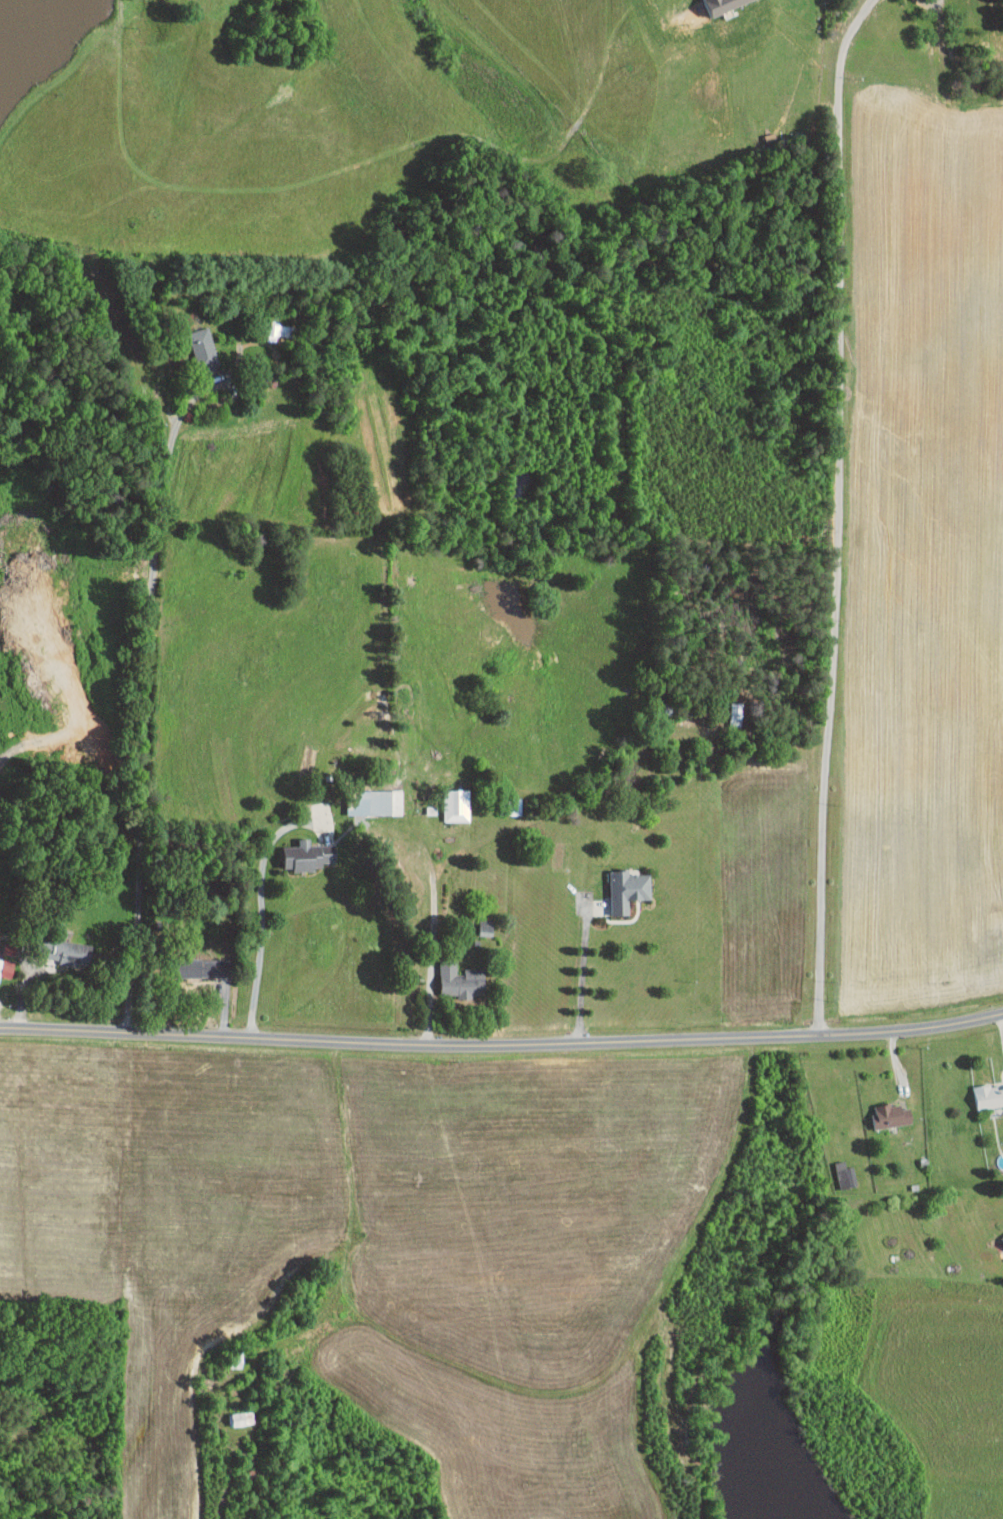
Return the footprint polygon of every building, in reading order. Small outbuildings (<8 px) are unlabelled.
[(724,0),(697,0),(702,10),(724,0)] [(259,334),(265,335),(266,329),(281,331),(283,320),(261,317),(259,334)] [(189,360),(208,355),(199,321),(179,327),(189,360)] [(460,784),(435,784),(434,815),(460,816),(460,784)] [(339,809),(394,809),(394,786),(339,787),(339,809)] [(302,839),(301,832),(289,833),(289,840),(274,841),(274,865),(315,863),(314,857),(328,856),(328,838),(302,839)] [(643,894),(642,868),(620,869),(620,865),(600,865),(602,910),(620,909),(620,894),(643,894)] [(85,941),(50,934),(46,957),(81,964),(85,941)] [(176,971),(214,970),(214,954),(175,955),(176,971)] [(432,989),(450,989),(450,993),(478,993),(477,964),(448,965),(447,955),(431,955),(432,989)] [(962,1083),(965,1103),(1002,1098),(1002,1078),(962,1083)] [(862,1121),(903,1119),(902,1099),(861,1101),(862,1121)] [(825,1156),(828,1182),(842,1180),(838,1155),(825,1156)] [(990,1229),(1002,1249),(1002,1248),(1002,1222),(990,1229)] [(245,1417),(243,1404),(223,1407),(225,1420),(245,1417)]
